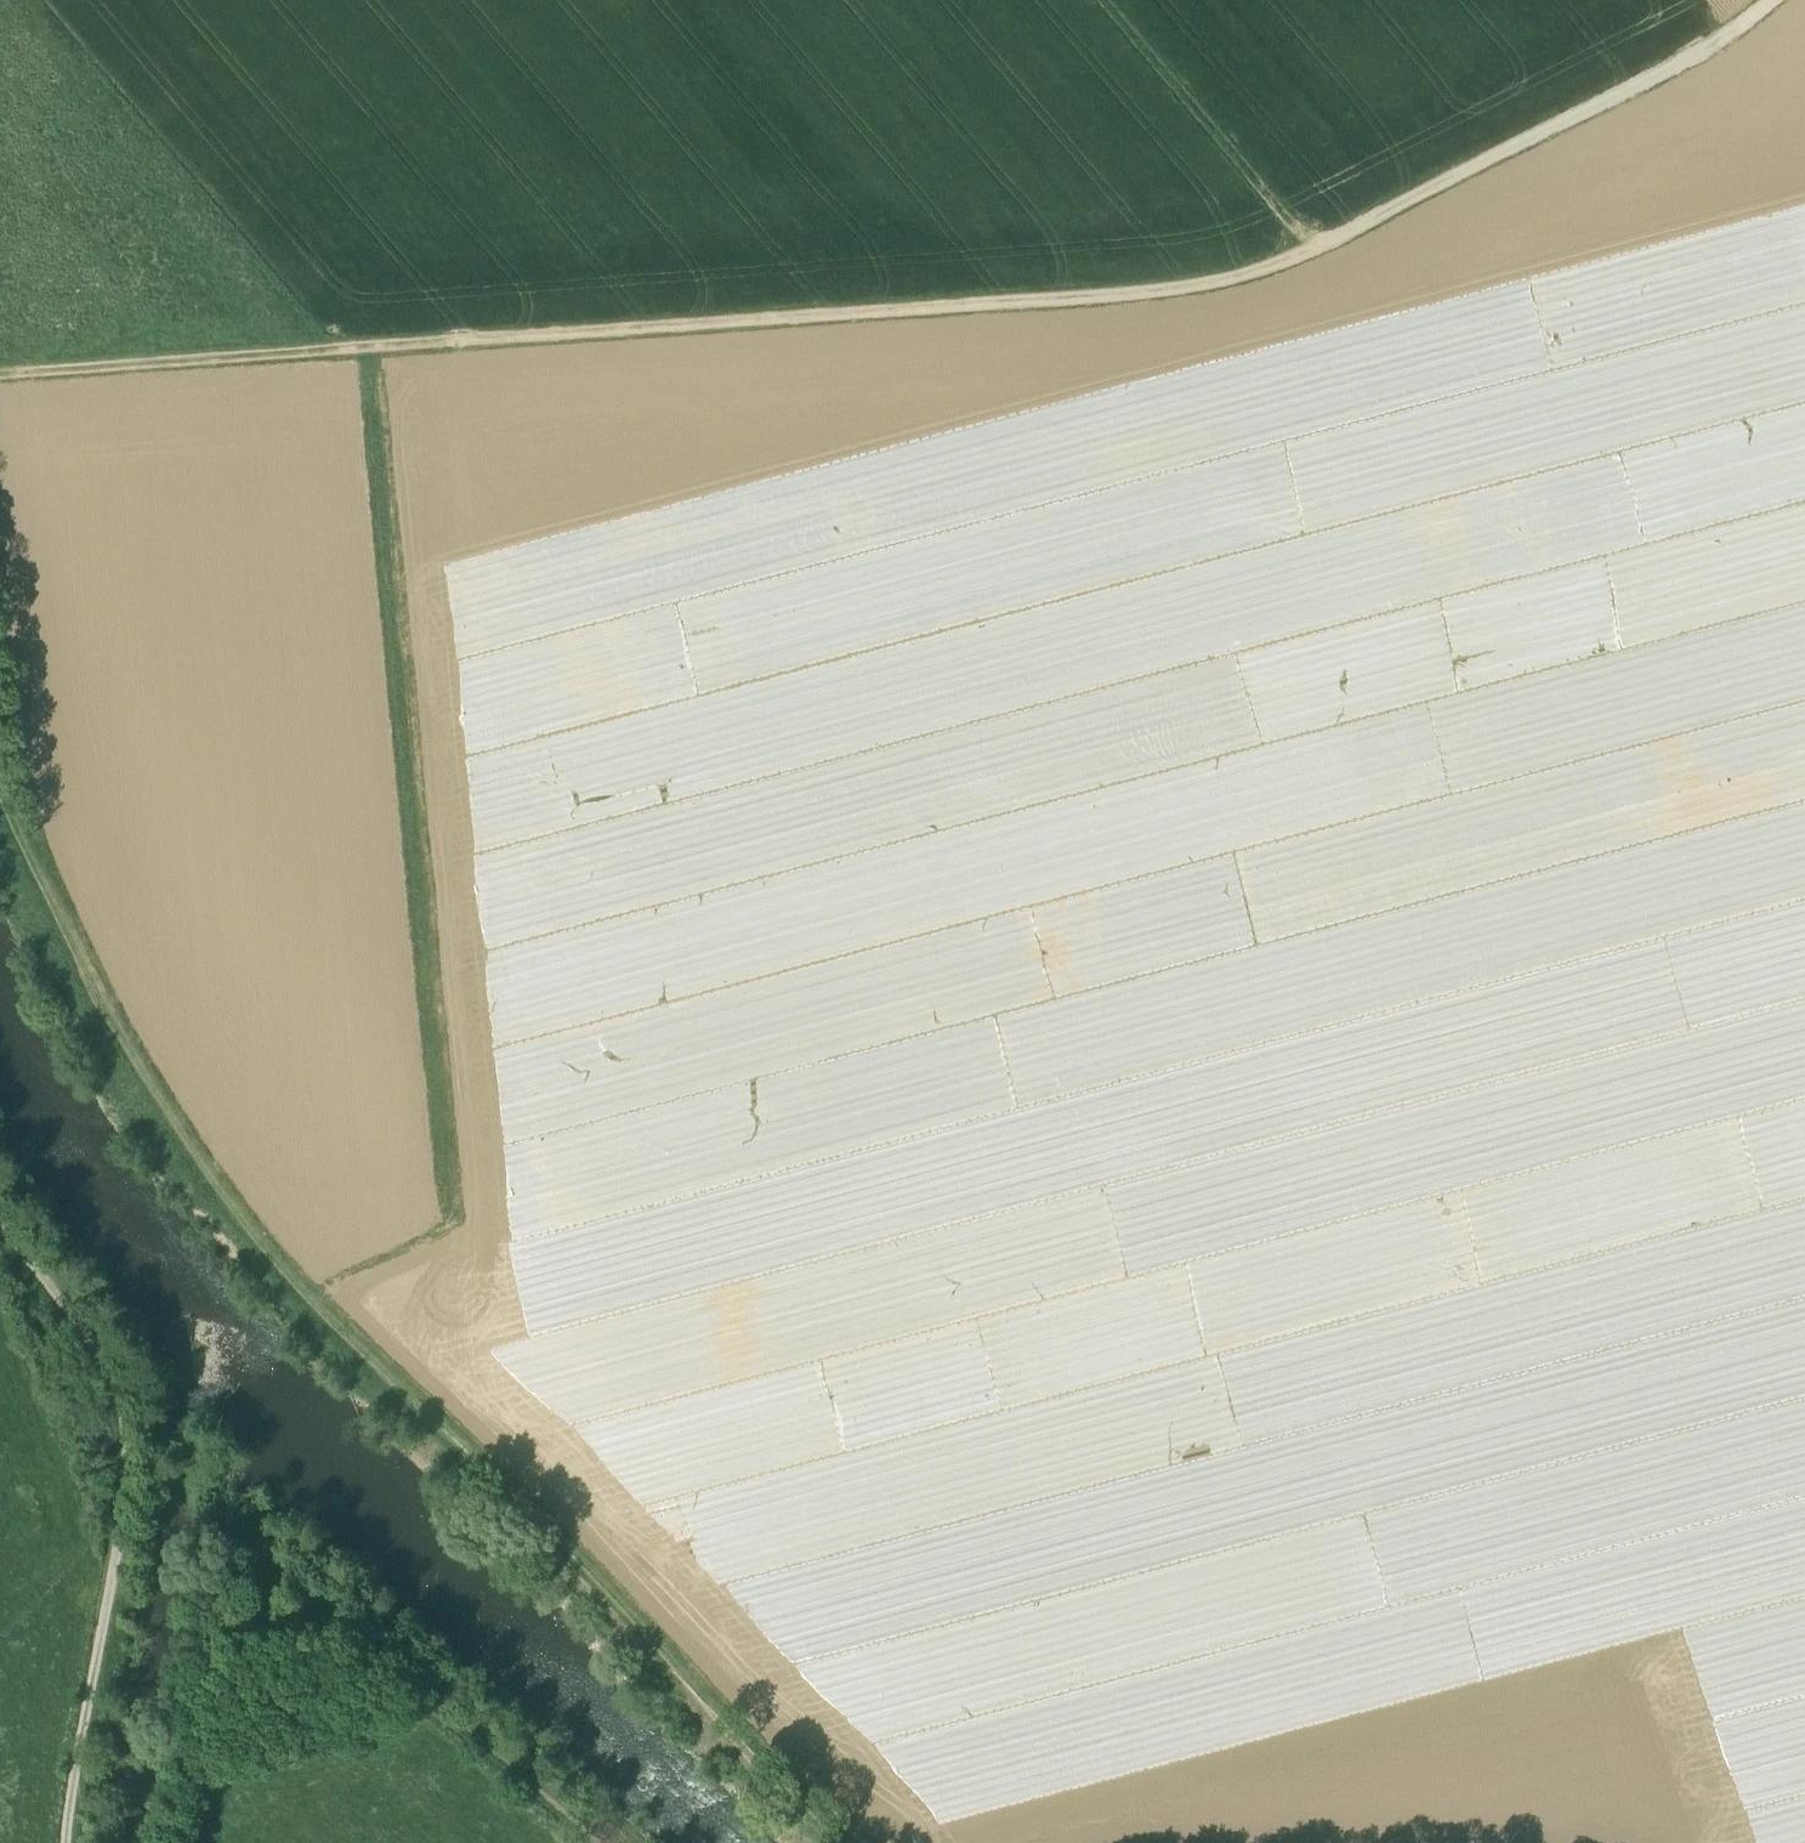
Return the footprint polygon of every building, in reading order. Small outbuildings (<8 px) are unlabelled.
[(538,1421),(596,1406),(581,1344),(571,1347),(565,1325),(516,1337),(538,1421)] [(626,1443),(617,1446),(661,1588),(707,1574),(711,1508),(712,1513),(713,1495),(712,1490),(713,1471),(709,1457),(698,1457),(697,1477),(655,1490),(641,1447),(641,1444),(626,1443)] [(830,1687),(845,1737),(888,1725),(878,1692),(872,1694),(869,1684),(852,1689),(849,1681),(830,1687)]
